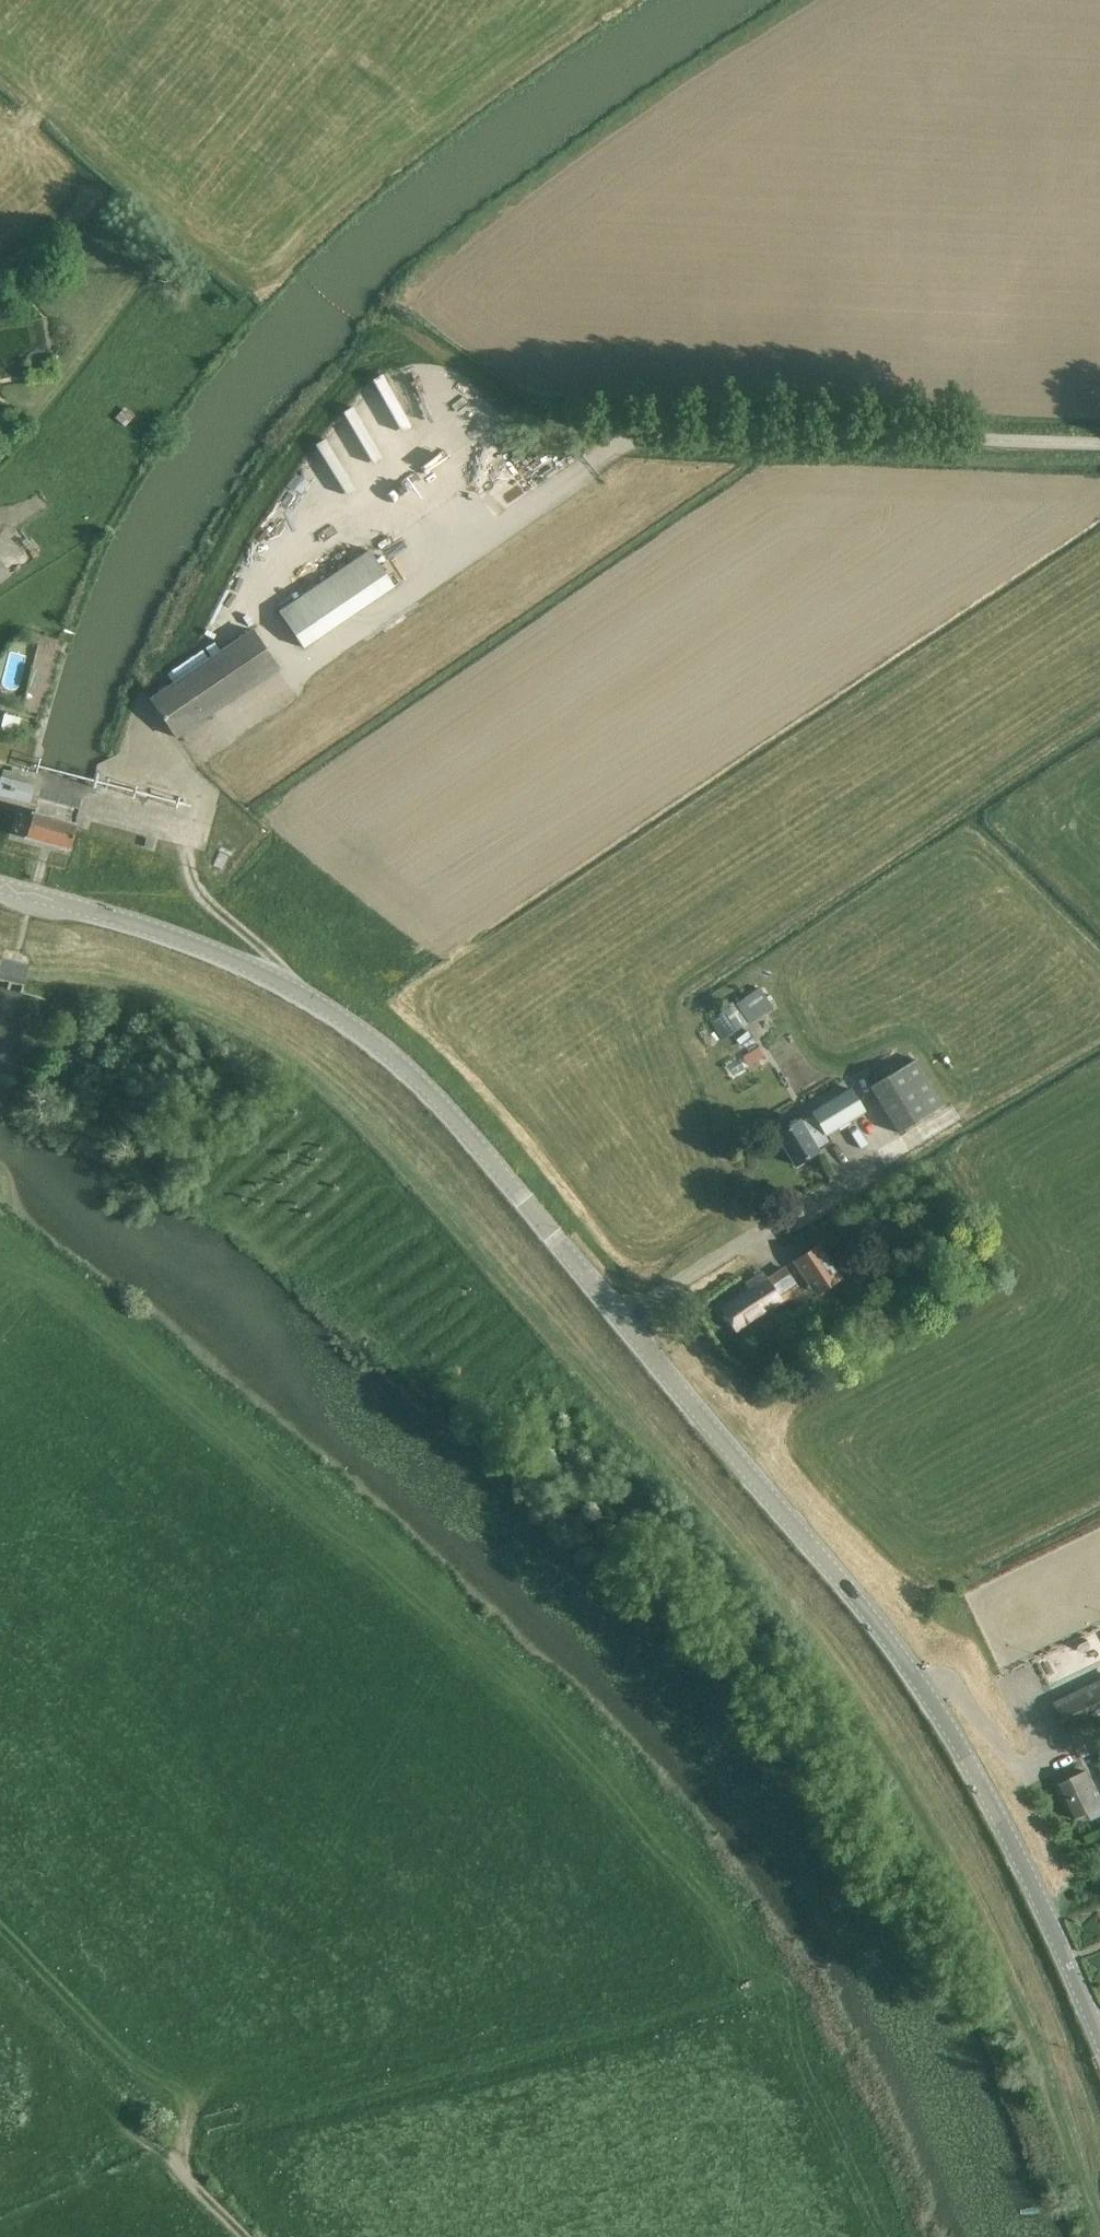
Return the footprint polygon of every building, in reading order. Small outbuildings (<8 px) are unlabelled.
[(124,407),(115,418),(124,426),(133,416),(124,407)] [(305,651),(381,600),(395,590),(369,551),(355,561),(279,613),(305,651)] [(11,572),(0,558),(0,581),(11,572)] [(252,627),(148,698),(175,738),(279,668),(252,627)] [(18,734),(22,719),(4,714),(1,730),(18,734)] [(33,784),(0,775),(0,796),(28,803),(33,784)] [(77,825),(30,812),(29,815),(22,813),(18,827),(18,830),(25,831),(23,836),(70,849),(77,825)] [(759,987),(709,1020),(722,1040),(772,1007),(759,987)] [(944,1105),(916,1058),(869,1086),(897,1132),(944,1105)] [(826,1133),(850,1119),(865,1110),(851,1088),(799,1119),(798,1119),(775,1133),(794,1164),(817,1151),(817,1150),(832,1142),(826,1133)] [(794,1261),(815,1292),(838,1277),(818,1246),(794,1261)] [(803,1292),(786,1266),(767,1278),(766,1277),(720,1307),(736,1330),(779,1302),(782,1307),(803,1292)] [(1099,1721),(1099,1679),(1053,1702),(1069,1736),(1099,1721)] [(1086,1771),(1056,1785),(1073,1819),(1092,1809),(1095,1818),(1099,1815),(1099,1800),(1086,1771)]
